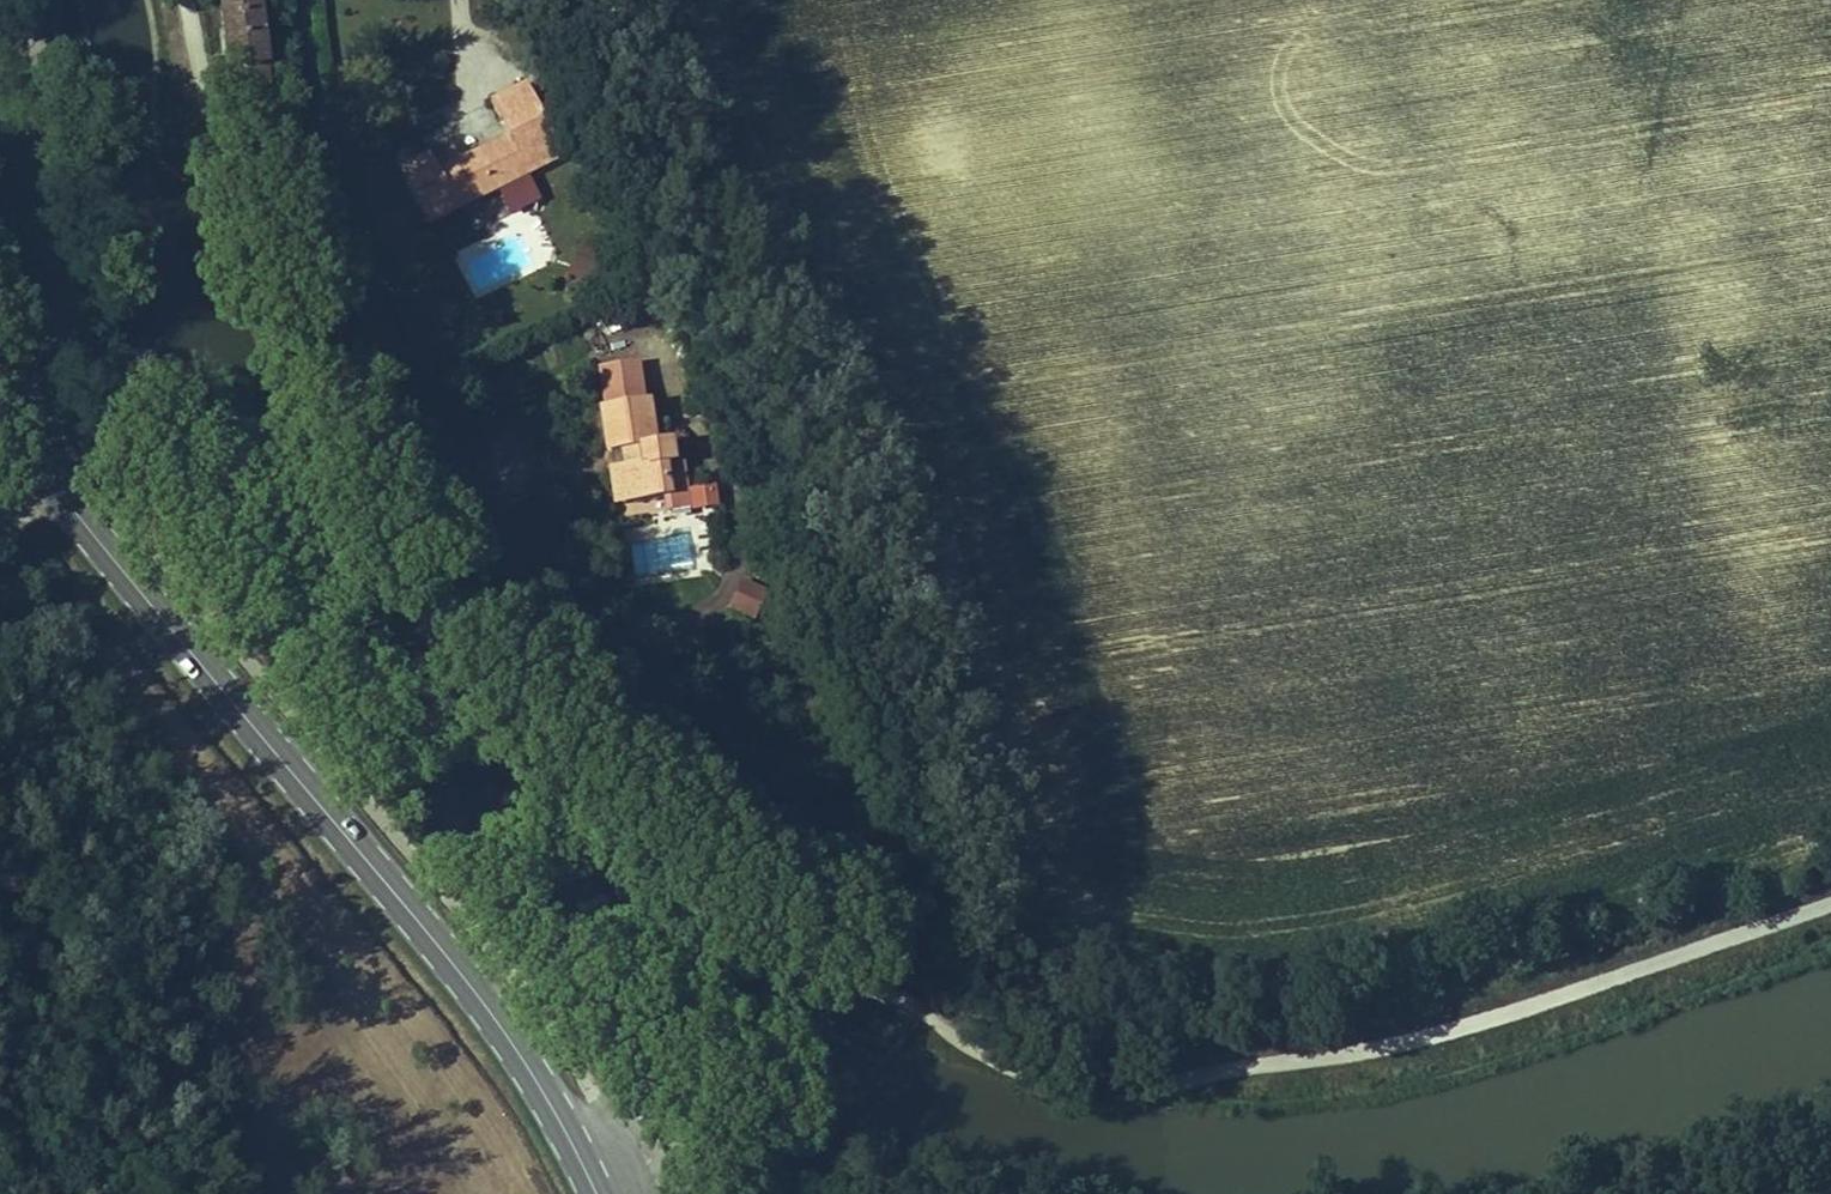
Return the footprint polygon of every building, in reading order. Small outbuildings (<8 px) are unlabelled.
[(234,59),(243,58),(248,87),(280,81),(275,50),(266,0),(223,0),(234,59)] [(452,219),(484,269),(612,186),(569,120),(534,142),(555,174),(495,213),(485,197),(452,219)] [(668,439),(678,481),(700,476),(704,495),(692,497),(700,531),(744,521),(736,489),(745,487),(739,466),(723,470),(713,428),(668,439)] [(691,534),(700,531),(692,497),(683,500),(691,534)] [(755,619),(763,586),(734,580),(727,612),(755,619)]
